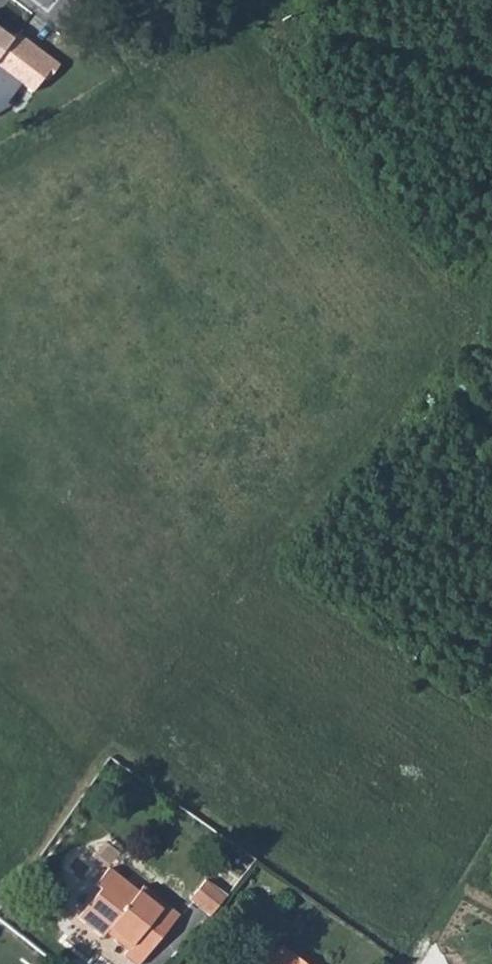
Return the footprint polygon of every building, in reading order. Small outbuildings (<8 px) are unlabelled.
[(4,40),(0,45),(0,110),(19,84),(24,87),(46,56),(11,30),(4,40)] [(76,918),(101,938),(107,930),(116,937),(113,940),(126,950),(122,955),(134,963),(139,963),(176,917),(140,888),(136,893),(106,870),(93,886),(99,890),(76,918)] [(204,881),(188,901),(208,917),(225,896),(204,881)] [(285,950),(274,963),(302,963),(285,950)]
